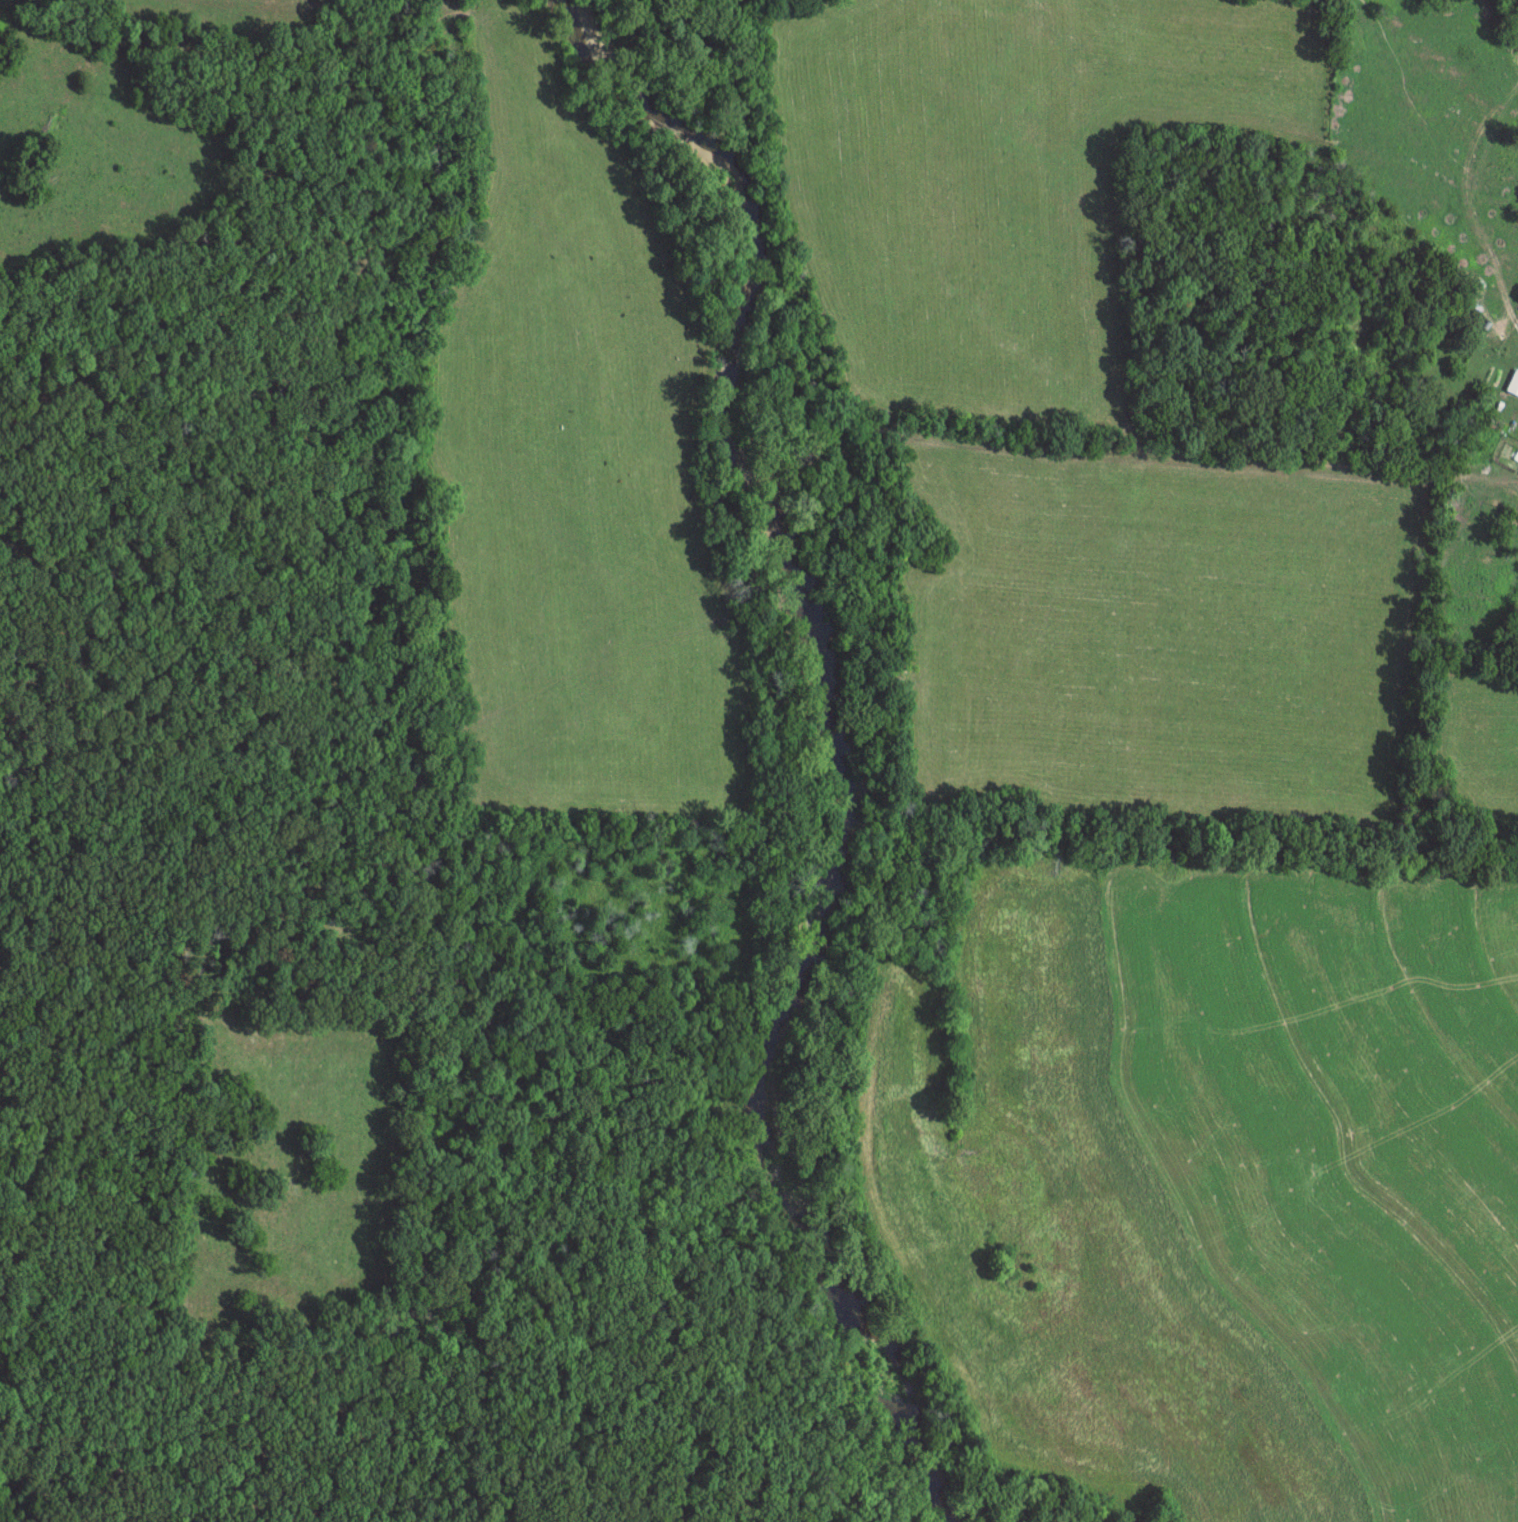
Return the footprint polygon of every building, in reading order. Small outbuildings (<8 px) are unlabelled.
[(1514,366),(1503,388),(1517,395),(1517,369),(1514,366)]
